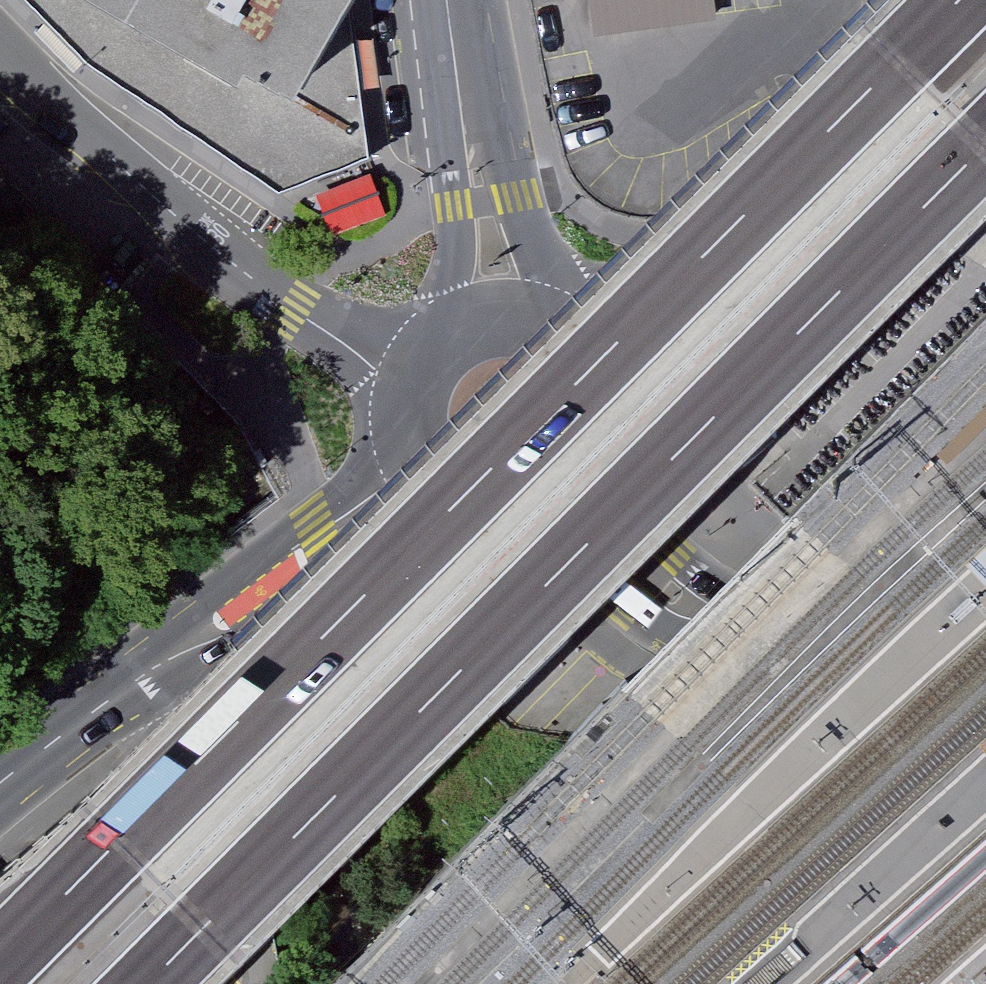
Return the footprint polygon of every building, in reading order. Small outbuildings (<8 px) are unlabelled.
[(90,67),(276,204),(377,169),(357,64),(391,0),(17,0),(90,67)] [(965,555),(985,578),(985,537),(965,555)]
